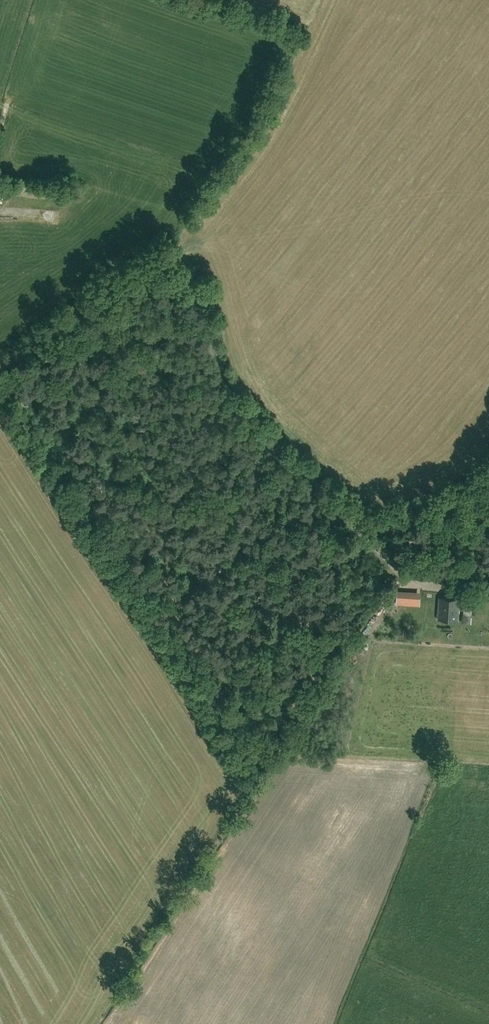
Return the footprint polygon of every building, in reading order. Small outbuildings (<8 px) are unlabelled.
[(459,621),(460,598),(438,597),(437,620),(459,621)] [(464,600),(463,616),(471,617),(472,601),(464,600)]
